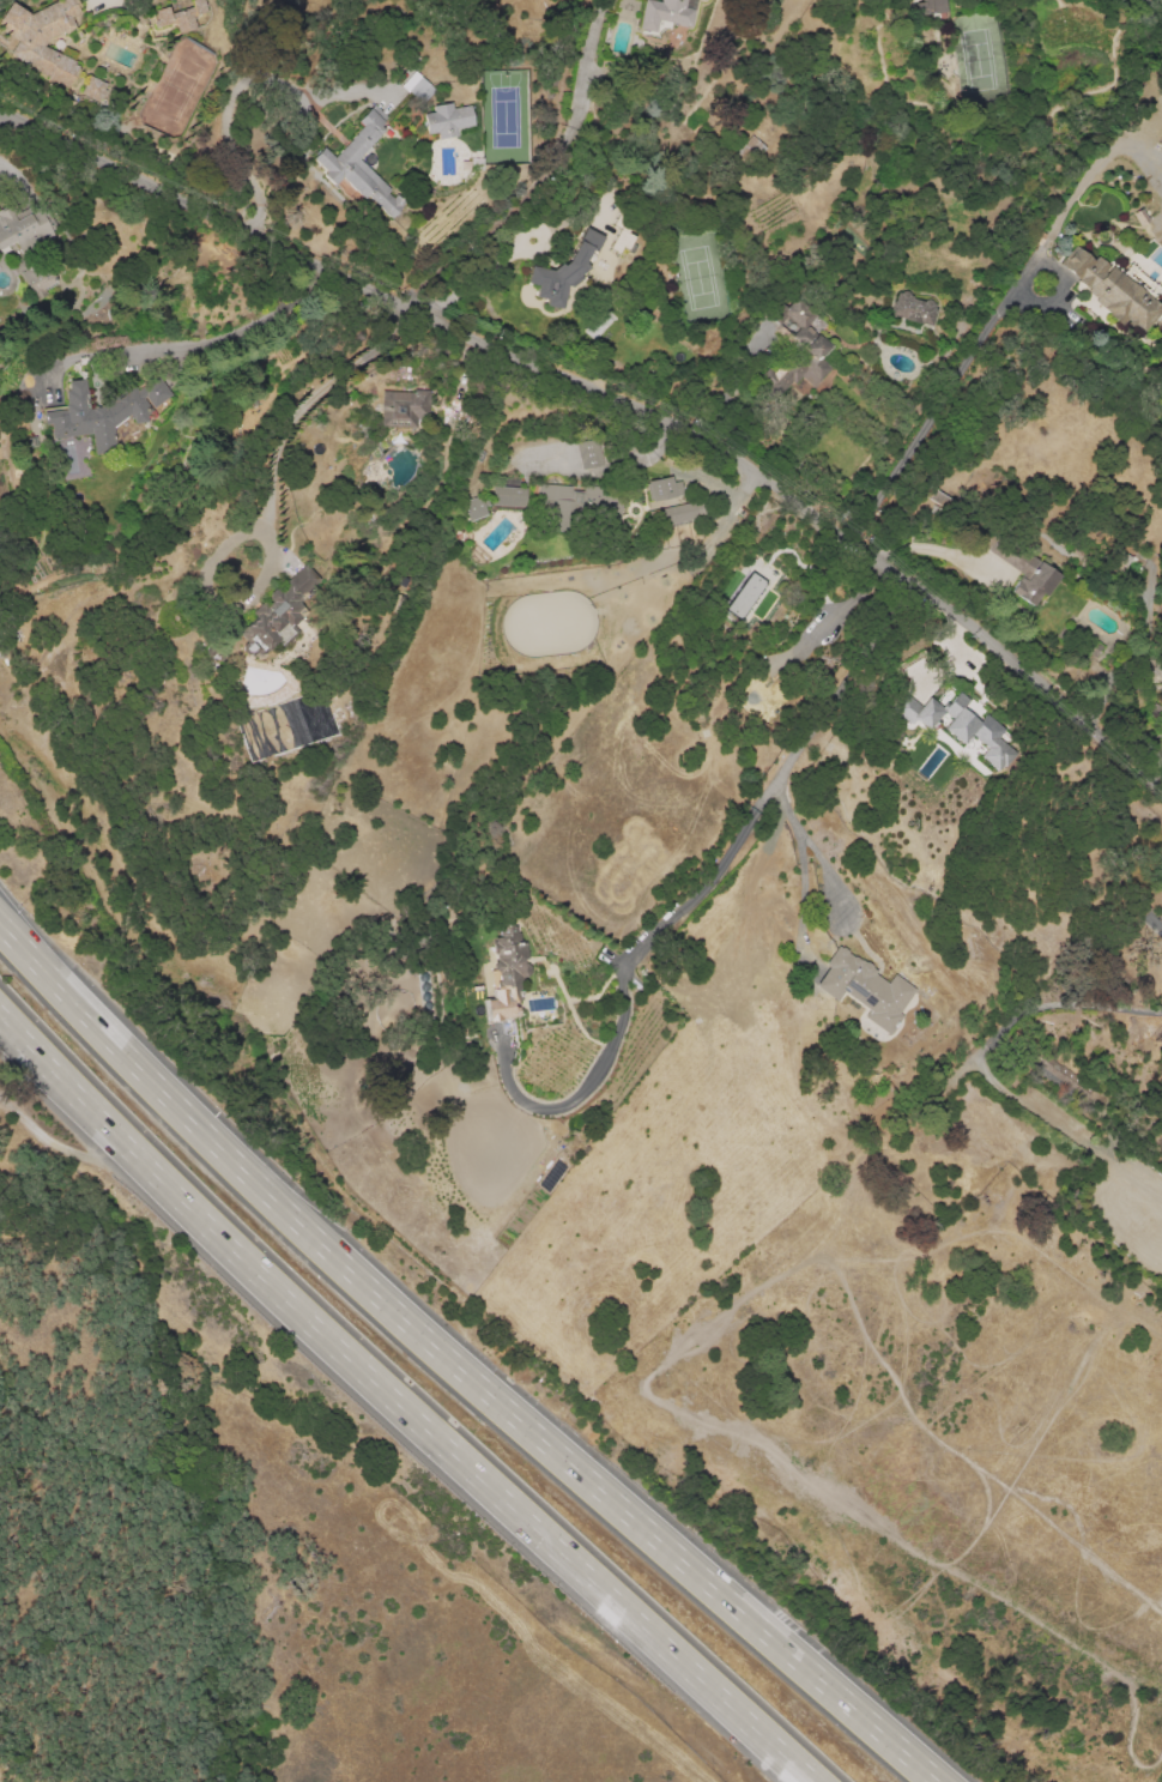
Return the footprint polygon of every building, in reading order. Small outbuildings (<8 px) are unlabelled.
[(18,41),(0,31),(0,17),(8,1),(31,14),(61,0),(76,0),(79,7),(77,8),(79,12),(72,16),(77,25),(47,40),(44,46),(75,61),(74,64),(79,66),(66,90),(8,59),(18,41)] [(192,5),(190,0),(205,0),(208,12),(192,17),(196,30),(177,35),(173,22),(151,29),(146,13),(168,7),(169,12),(192,5)] [(637,29),(644,0),(650,0),(660,2),(661,0),(695,0),(689,28),(658,20),(655,32),(637,29)] [(908,1),(915,0),(944,0),(945,12),(910,17),(908,1)] [(80,95),(90,75),(107,83),(98,102),(80,95)] [(422,103),(434,90),(420,77),(408,90),(422,103)] [(333,187),(321,176),(326,171),(311,159),(323,146),(334,157),(362,127),(357,123),(375,104),(393,121),(358,159),(391,189),(386,194),(393,200),(398,195),(406,203),(389,221),(343,176),(333,187)] [(422,113),(432,111),(431,107),(449,104),(449,108),(468,104),(472,126),(456,128),(458,135),(438,139),(437,132),(425,134),(422,113)] [(16,241),(0,250),(0,211),(11,205),(14,210),(18,207),(20,212),(30,207),(32,213),(40,210),(55,238),(24,256),(16,241)] [(586,226),(604,236),(586,271),(580,276),(582,278),(570,288),(568,285),(565,286),(559,309),(544,306),(545,298),(534,296),(537,285),(526,283),(529,265),(552,270),(561,262),(562,265),(569,260),(586,226)] [(1151,297),(1161,307),(1161,309),(1139,337),(1075,284),(1078,280),(1057,264),(1072,246),(1093,261),(1099,254),(1122,274),(1130,265),(1160,289),(1151,297)] [(20,271),(31,297),(58,285),(49,266),(39,270),(36,264),(20,271)] [(933,325),(890,315),(894,301),(895,302),(897,292),(901,292),(903,291),(907,291),(909,294),(909,296),(913,296),(913,300),(924,302),(924,301),(925,300),(932,301),(933,302),(933,303),(938,304),(933,325)] [(776,377),(803,349),(791,338),(799,328),(787,316),(777,326),(765,314),(777,300),(787,308),(797,298),(815,315),(807,324),(830,346),(821,357),(831,367),(812,387),(801,377),(789,389),(776,377)] [(840,359),(829,347),(820,356),(830,368),(840,359)] [(113,427),(114,452),(93,453),(91,435),(52,437),(50,425),(43,425),(42,410),(65,407),(65,404),(66,404),(66,389),(68,389),(68,381),(86,380),(89,409),(110,407),(109,405),(117,399),(116,397),(134,385),(138,389),(143,387),(140,383),(156,373),(173,395),(155,409),(146,397),(144,398),(151,407),(147,409),(149,422),(133,422),(133,419),(129,415),(113,427)] [(382,391),(413,392),(414,389),(430,391),(429,418),(416,418),(416,428),(380,427),(382,391)] [(582,469),(577,443),(600,437),(606,464),(582,469)] [(685,494),(650,501),(646,481),(672,476),(673,482),(682,481),(685,494)] [(538,484),(571,487),(570,509),(565,509),(564,532),(549,531),(550,508),(535,507),(538,484)] [(491,487),(525,488),(523,507),(490,505),(491,487)] [(479,495),(486,515),(465,524),(458,503),(479,495)] [(622,519),(612,519),(612,500),(621,500),(622,519)] [(659,526),(655,507),(694,501),(697,520),(659,526)] [(980,545),(991,530),(1059,575),(1045,597),(1040,594),(1031,608),(1009,593),(1022,573),(980,545)] [(304,563),(320,581),(298,602),(302,606),(297,611),(302,617),(290,629),(292,633),(279,645),(277,641),(260,656),(256,652),(252,657),(250,654),(246,654),(241,650),(242,646),(247,641),(238,632),(254,618),(249,614),(264,600),(268,605),(271,603),(268,600),(270,594),(274,590),(279,590),(282,593),(288,587),(284,582),(304,563)] [(764,582),(740,621),(725,610),(749,573),(764,582)] [(387,614),(395,594),(406,599),(399,618),(387,614)] [(1104,647),(1096,660),(1088,654),(1096,641),(1104,647)] [(904,694),(920,706),(927,699),(940,709),(945,702),(948,703),(958,691),(968,700),(961,708),(979,723),(985,714),(1005,730),(998,738),(1018,753),(1006,768),(1003,766),(999,771),(981,756),(988,747),(972,735),(963,745),(942,729),(951,718),(944,713),(930,731),(915,719),(910,726),(890,711),(904,694)] [(494,937),(500,937),(500,928),(503,928),(503,925),(506,922),(510,922),(513,925),(513,928),(521,926),(522,941),(527,941),(527,959),(523,959),(523,964),(527,962),(531,966),(531,974),(528,977),(523,978),(523,991),(521,991),(521,997),(519,997),(519,998),(515,1003),(509,1003),(504,999),(504,992),(496,992),(495,981),(500,981),(498,972),(496,972),(494,969),(492,964),(495,961),(497,961),(496,954),(492,955),(492,943),(495,942),(494,937)] [(837,946),(840,948),(841,947),(848,950),(847,953),(854,958),(855,955),(877,971),(874,973),(888,983),(894,973),(916,989),(900,1014),(902,1015),(888,1035),(863,1019),(869,1010),(842,992),(835,1002),(813,987),(828,967),(824,965),(837,946)]
